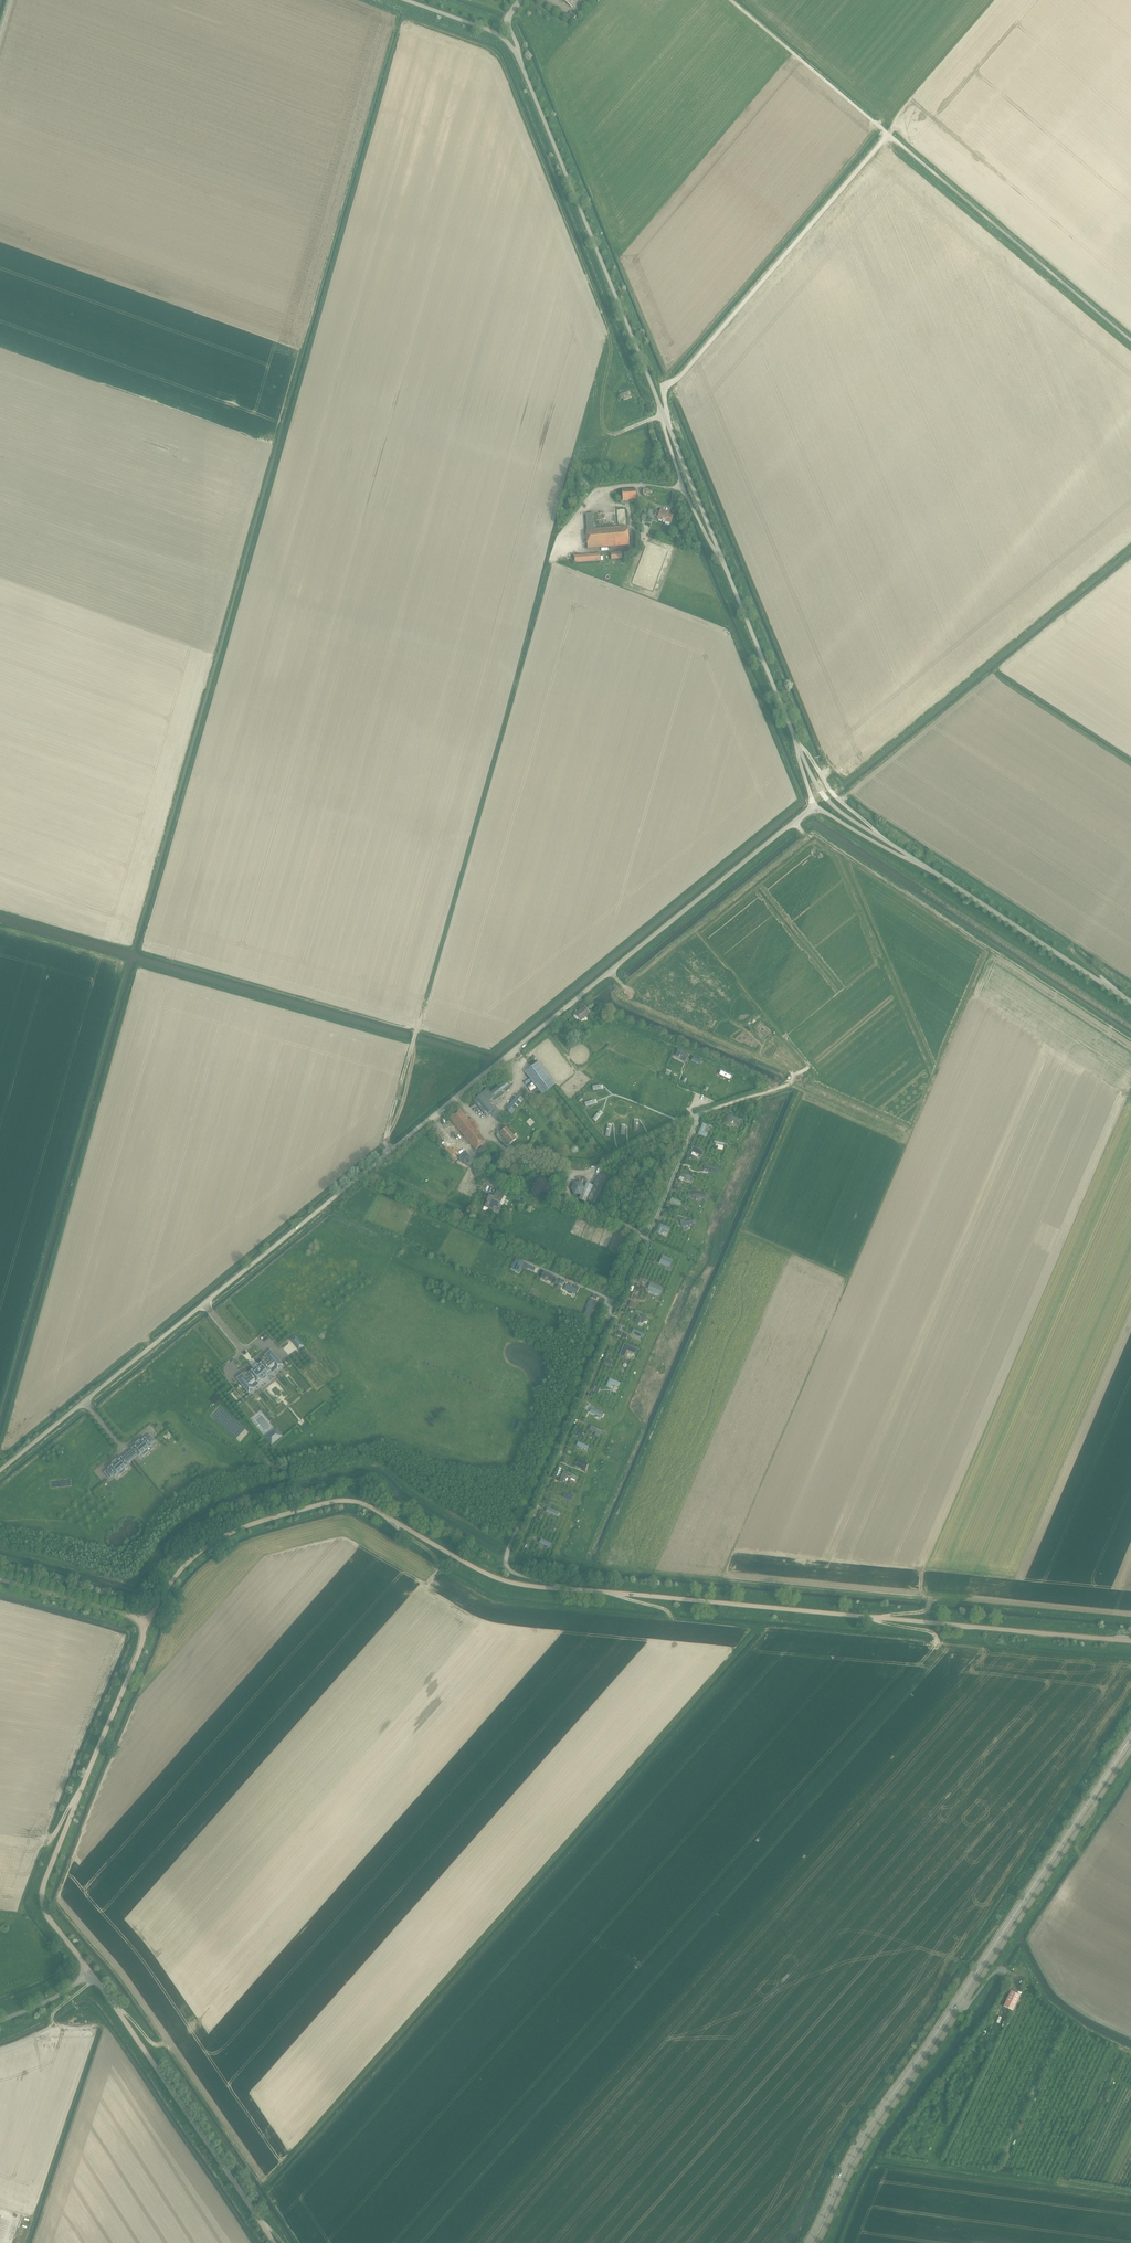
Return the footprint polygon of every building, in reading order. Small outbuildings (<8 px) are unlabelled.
[(624,400),(632,397),(630,391),(621,394),(624,400)] [(623,500),(636,499),(635,489),(622,490),(623,500)] [(656,511),(655,516),(659,517),(658,519),(670,523),(673,515),(669,514),(669,512),(667,511),(661,509),(660,512),(656,511)] [(588,549),(629,545),(627,526),(593,529),(593,524),(592,514),(585,514),(586,524),(586,529),(588,549)] [(575,562),(600,560),(600,554),(574,555),(575,562)] [(584,1006),(574,1014),(580,1021),(590,1013),(584,1006)] [(677,1052),(674,1059),(684,1063),(687,1056),(677,1052)] [(555,1084),(538,1062),(525,1072),(541,1094),(555,1084)] [(720,1069),(718,1073),(729,1078),(730,1074),(720,1069)] [(511,1084),(507,1079),(489,1092),(493,1097),(511,1084)] [(482,1093),(473,1100),(486,1116),(495,1108),(482,1093)] [(512,1114),(524,1100),(518,1095),(506,1109),(512,1114)] [(459,1109),(449,1117),(475,1150),(486,1141),(477,1130),(480,1128),(472,1118),(469,1120),(459,1109)] [(598,1112),(592,1119),(596,1122),(601,1115),(598,1112)] [(741,1119),(729,1114),(725,1123),(729,1125),(731,1120),(739,1123),(741,1119)] [(703,1123),(698,1133),(706,1137),(708,1133),(704,1131),(707,1124),(703,1123)] [(509,1144),(516,1138),(506,1127),(505,1128),(503,1126),(499,1130),(501,1132),(500,1133),(509,1144)] [(510,1127),(508,1128),(517,1138),(519,1136),(510,1127)] [(703,1151),(693,1146),(690,1151),(701,1155),(703,1151)] [(457,1158),(458,1158),(460,1162),(466,1158),(463,1154),(457,1158)] [(574,1182),(571,1188),(574,1194),(581,1194),(578,1199),(586,1203),(587,1201),(597,1205),(606,1185),(610,1187),(615,1176),(601,1170),(596,1180),(593,1185),(587,1182),(584,1188),(581,1182),(574,1182)] [(680,1176),(690,1181),(692,1177),(681,1172),(680,1176)] [(705,1198),(706,1192),(692,1190),(691,1195),(705,1198)] [(488,1198),(486,1203),(490,1205),(488,1208),(492,1210),(494,1207),(498,1209),(504,1195),(501,1193),(498,1192),(496,1195),(494,1200),(488,1198)] [(669,1232),(671,1227),(660,1222),(656,1232),(661,1233),(663,1229),(669,1232)] [(662,1256),(659,1264),(668,1268),(672,1260),(662,1256)] [(515,1259),(511,1269),(515,1271),(516,1269),(520,1271),(524,1263),(515,1259)] [(543,1272),(540,1278),(544,1279),(545,1277),(548,1278),(547,1281),(551,1283),(554,1277),(543,1272)] [(649,1283),(646,1290),(659,1297),(662,1288),(649,1283)] [(564,1284),(562,1289),(574,1295),(576,1289),(564,1284)] [(591,1299),(585,1312),(590,1314),(596,1301),(591,1299)] [(638,1315),(635,1322),(638,1323),(639,1321),(641,1322),(644,1316),(641,1315),(641,1316),(638,1315)] [(633,1330),(631,1335),(641,1339),(643,1334),(633,1330)] [(304,1346),(298,1338),(293,1342),(299,1350),(304,1346)] [(636,1353),(638,1348),(625,1343),(620,1354),(625,1357),(628,1350),(636,1353)] [(242,1373),(237,1378),(249,1393),(255,1388),(252,1385),(256,1381),(257,1382),(262,1378),(264,1378),(266,1377),(266,1375),(266,1374),(271,1370),(270,1369),(275,1366),(277,1369),(283,1365),(271,1350),(265,1355),(269,1360),(265,1363),(263,1361),(258,1365),(253,1368),(254,1368),(249,1373),(251,1375),(247,1379),(242,1373)] [(618,1387),(620,1383),(609,1378),(606,1386),(610,1388),(612,1384),(618,1387)] [(275,1422),(262,1406),(252,1414),(265,1430),(275,1422)] [(127,1454),(132,1459),(137,1455),(138,1456),(143,1452),(144,1455),(148,1451),(146,1449),(151,1446),(150,1445),(154,1441),(150,1436),(145,1439),(145,1438),(132,1448),(133,1450),(127,1454)] [(578,1441),(576,1446),(586,1451),(589,1446),(578,1441)] [(109,1469),(105,1472),(109,1478),(114,1474),(114,1475),(119,1472),(120,1473),(121,1474),(124,1471),(124,1470),(123,1469),(127,1465),(126,1464),(132,1459),(127,1454),(122,1458),(121,1457),(108,1468),(109,1469)] [(578,1459),(575,1466),(582,1469),(583,1465),(586,1467),(588,1463),(578,1459)] [(564,1470),(559,1481),(562,1482),(566,1476),(576,1480),(577,1477),(564,1470)] [(565,1492),(563,1497),(571,1501),(573,1495),(571,1494),(571,1495),(565,1492)] [(547,1507),(545,1512),(557,1517),(559,1512),(547,1507)] [(540,1539),(538,1543),(550,1548),(552,1544),(540,1539)] [(1008,1995),(1003,2006),(1012,2011),(1017,2000),(1019,1996),(1010,1991),(1008,1995)]
